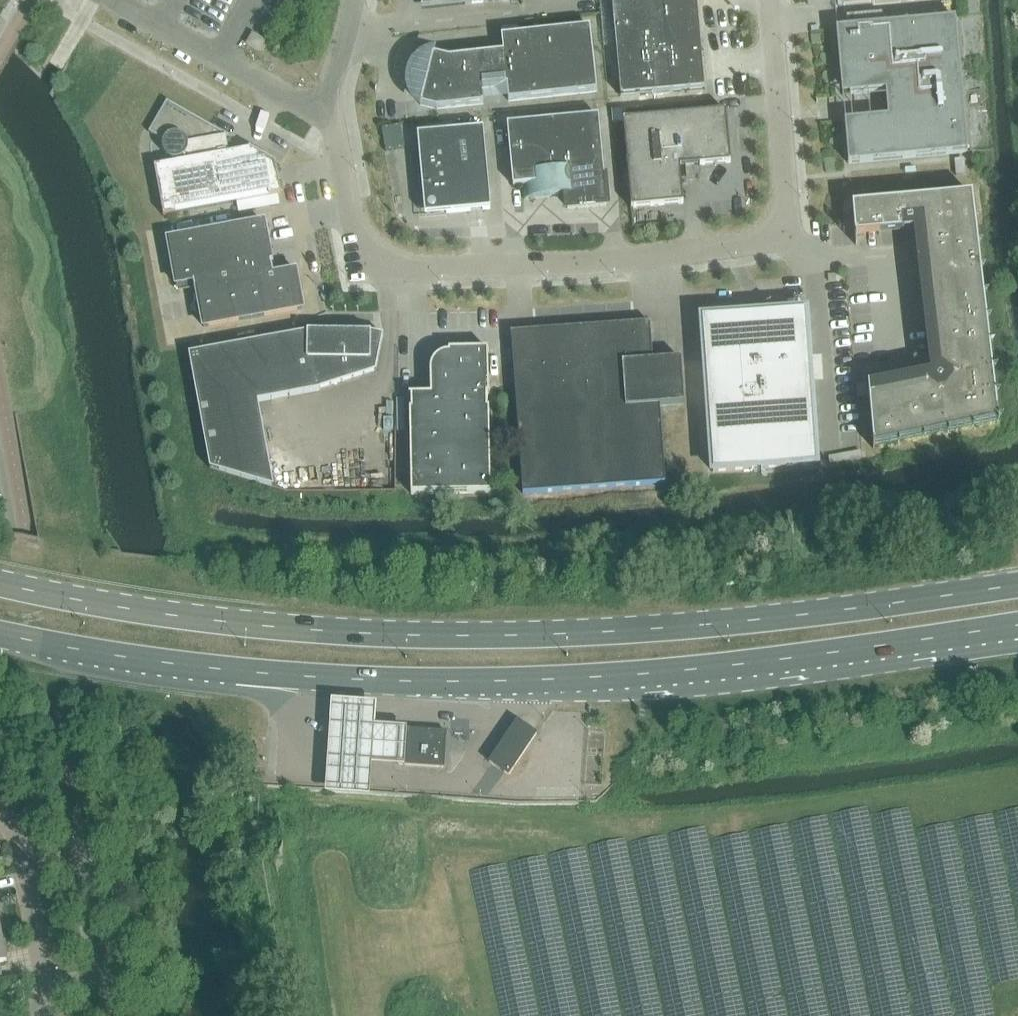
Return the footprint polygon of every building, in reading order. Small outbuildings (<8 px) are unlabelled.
[(422,9),(465,5),(509,0),(423,0),(422,9)] [(621,97),(705,89),(697,0),(612,0),(621,97)] [(836,29),(841,84),(849,83),(850,95),(886,91),(887,108),(885,110),(884,112),(886,116),(888,117),(845,121),(848,164),(968,153),(964,111),(960,111),(958,91),(962,91),(956,18),(836,29)] [(433,54),(420,105),(437,109),(483,104),(482,89),(507,86),(509,101),(597,92),(590,27),(501,36),(503,52),(449,58),(433,54)] [(248,45),(259,51),(265,41),(253,35),(248,45)] [(167,101),(149,132),(163,141),(163,142),(163,143),(162,144),(162,145),(162,146),(162,147),(162,148),(162,149),(162,150),(163,150),(163,151),(163,152),(163,153),(164,153),(164,154),(165,154),(165,155),(165,156),(166,156),(166,157),(167,157),(167,158),(168,158),(169,158),(169,159),(170,159),(171,159),(171,160),(172,160),(173,160),(173,164),(155,167),(164,216),(282,195),(277,167),(276,163),(250,148),(249,150),(229,154),(226,138),(227,138),(228,138),(229,137),(213,127),(167,101)] [(696,177),(695,167),(731,163),(726,111),(623,120),(631,209),(684,204),(680,168),(686,168),(687,177),(696,177)] [(526,199),(535,198),(567,195),(568,208),(607,205),(599,116),(507,125),(513,187),(523,186),(524,199),(526,199)] [(418,135),(423,194),(425,215),(446,213),(491,209),(484,129),(418,135)] [(973,195),(852,206),(856,245),(857,245),(866,236),(865,225),(922,220),(923,229),(936,227),(953,376),(940,394),(892,404),(890,391),(870,394),(869,386),(868,386),(873,449),(875,449),(875,446),(997,421),(970,197),(973,197),(973,195)] [(168,240),(176,285),(193,282),(195,290),(197,290),(204,327),(303,309),(295,269),(274,274),(271,262),(274,262),(272,251),(270,251),(264,223),(168,240)] [(805,312),(703,319),(713,473),(816,465),(805,312)] [(511,334),(523,494),(666,483),(660,406),(684,404),(681,359),(653,361),(651,323),(511,333),(511,334)] [(371,362),(371,333),(307,332),(307,333),(189,354),(210,469),(274,488),(258,402),(320,391),(314,361),(371,362)] [(438,356),(436,359),(433,362),(432,365),(431,369),(431,372),(431,395),(409,395),(409,399),(410,399),(411,409),(410,409),(411,495),(491,493),(490,408),(488,408),(488,395),(489,395),(488,349),(460,350),(460,346),(449,347),(449,353),(445,353),(442,354),(438,356)] [(499,769),(509,776),(537,734),(528,728),(517,721),(489,762),(499,769)] [(399,765),(444,768),(446,732),(401,729),(399,765)]
